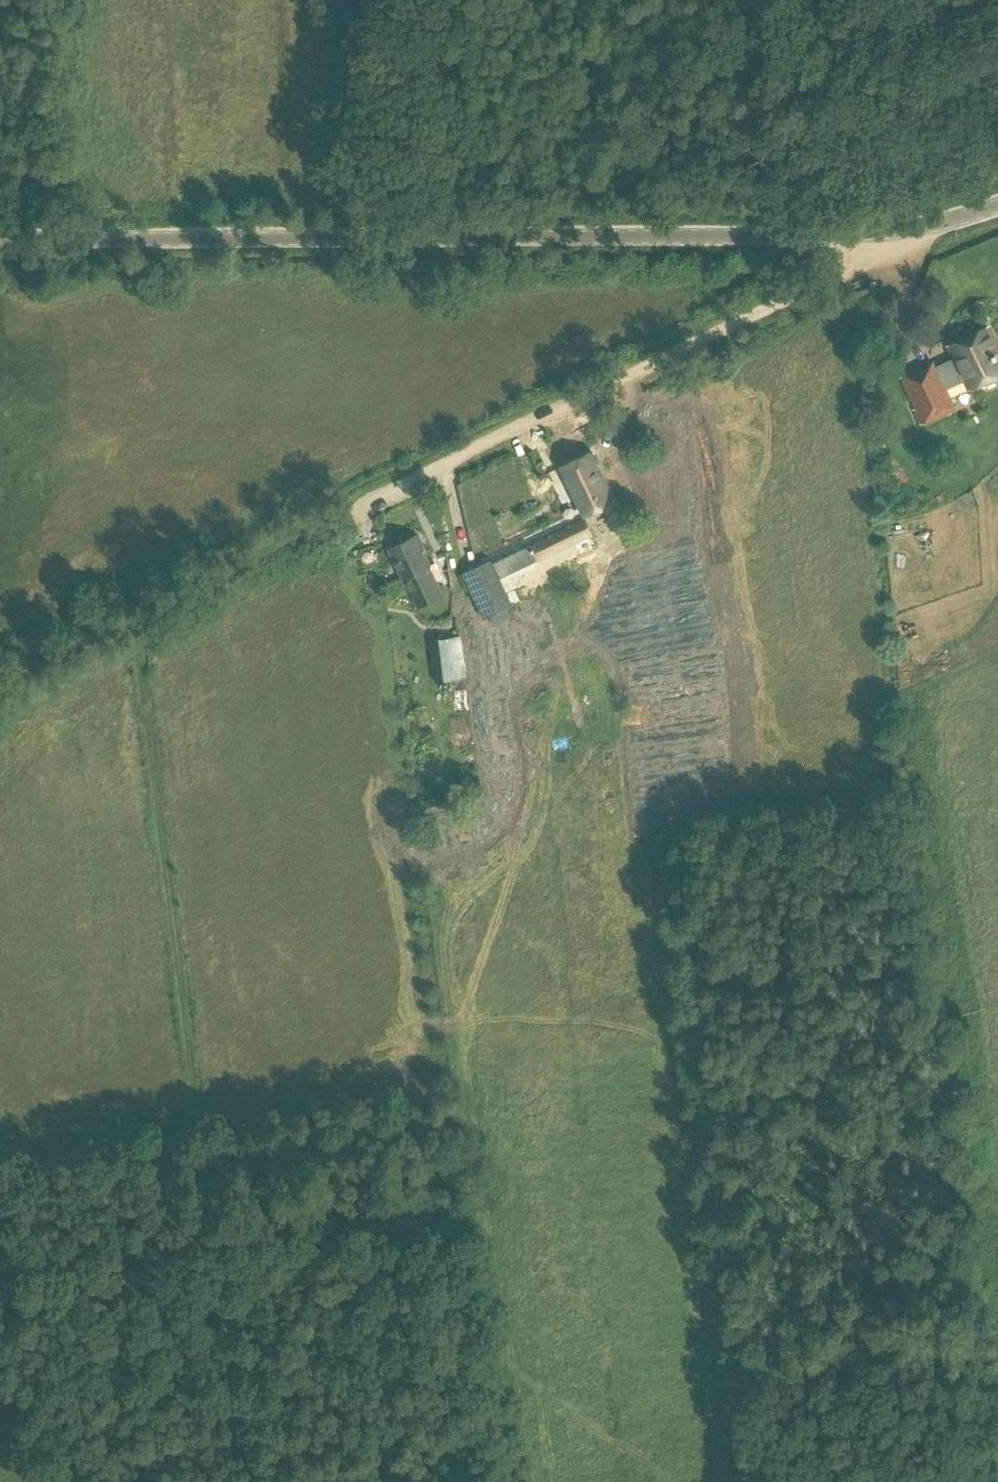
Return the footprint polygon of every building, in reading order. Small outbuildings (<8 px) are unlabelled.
[(736,325),(715,333),(719,342),(739,335),(736,325)] [(916,408),(913,410),(920,424),(954,408),(945,389),(965,380),(969,389),(982,383),(987,385),(993,382),(996,377),(997,375),(997,349),(987,327),(948,345),(954,358),(934,367),(932,362),(901,377),(916,408)] [(561,467),(584,516),(615,502),(591,452),(561,467)] [(585,519),(530,545),(538,561),(575,544),(592,536),(592,535),(585,519)] [(416,535),(389,548),(403,578),(404,577),(406,581),(409,580),(428,571),(431,570),(429,565),(430,565),(424,553),(427,552),(419,535),(416,536),(416,535)] [(530,545),(464,577),(483,617),(512,602),(501,578),(538,561),(530,545)] [(409,580),(406,581),(418,606),(443,595),(431,570),(428,571),(409,580)] [(464,677),(457,634),(431,638),(437,681),(464,677)]
